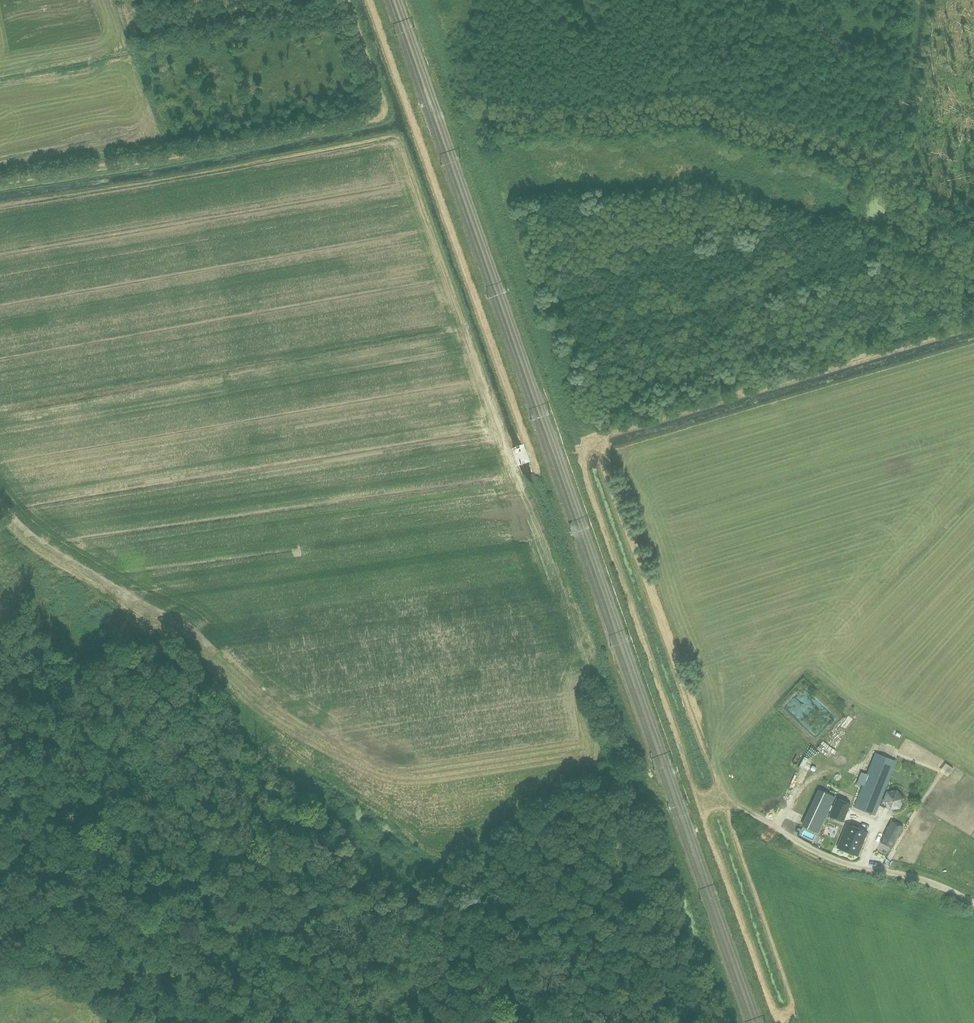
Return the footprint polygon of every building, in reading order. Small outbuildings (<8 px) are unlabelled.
[(874,814),(895,760),(876,752),(867,773),(855,807),(874,814)] [(818,788),(801,825),(817,833),(834,796),(818,788)] [(904,805),(897,791),(883,798),(890,812),(904,805)] [(845,817),(851,803),(837,797),(829,816),(835,818),(843,821),(845,817)] [(891,846),(901,826),(890,820),(880,841),(891,846)] [(858,855),(867,832),(847,823),(837,847),(858,855)]
